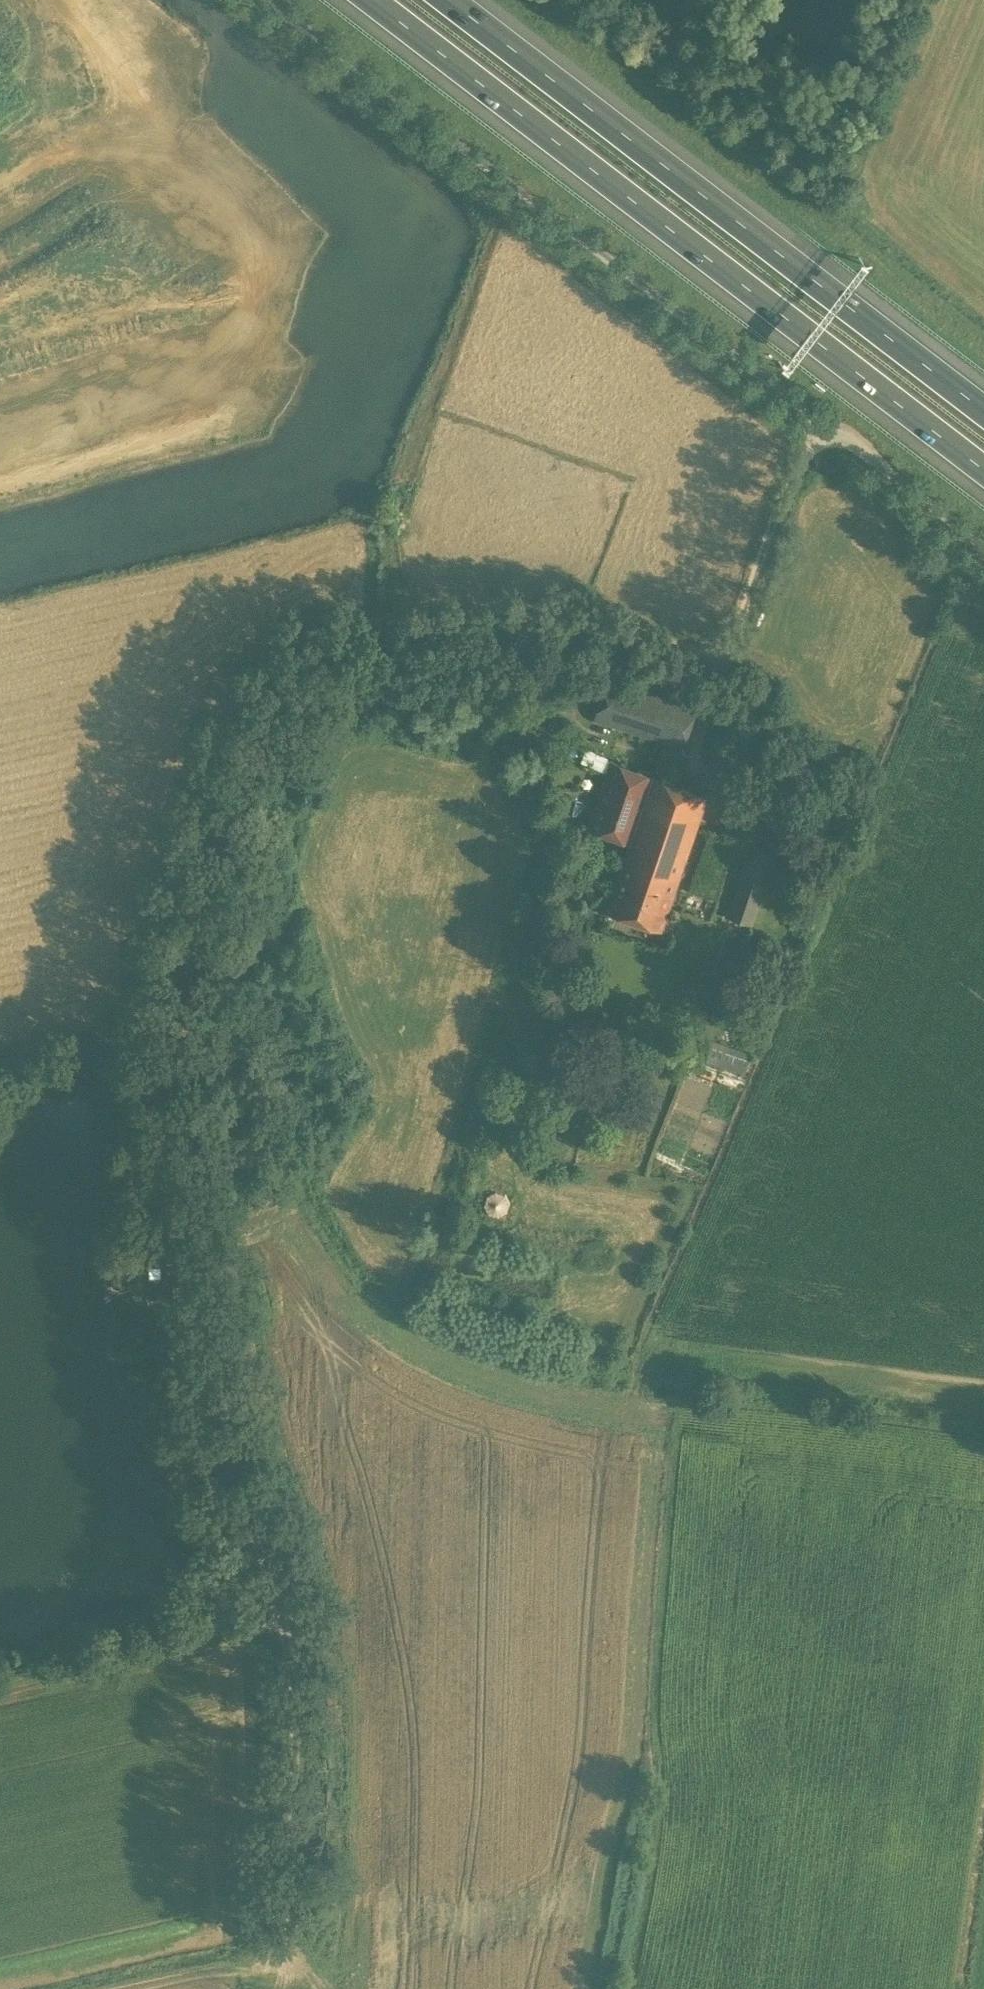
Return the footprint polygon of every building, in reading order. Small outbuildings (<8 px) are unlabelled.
[(609,676),(594,719),(683,749),(698,707),(609,676)] [(589,828),(629,842),(652,776),(612,762),(589,828)] [(662,930),(707,795),(652,776),(629,842),(606,911),(662,930)] [(729,917),(752,924),(774,855),(751,848),(729,917)] [(707,1060),(745,1073),(751,1054),(713,1041),(707,1060)]
